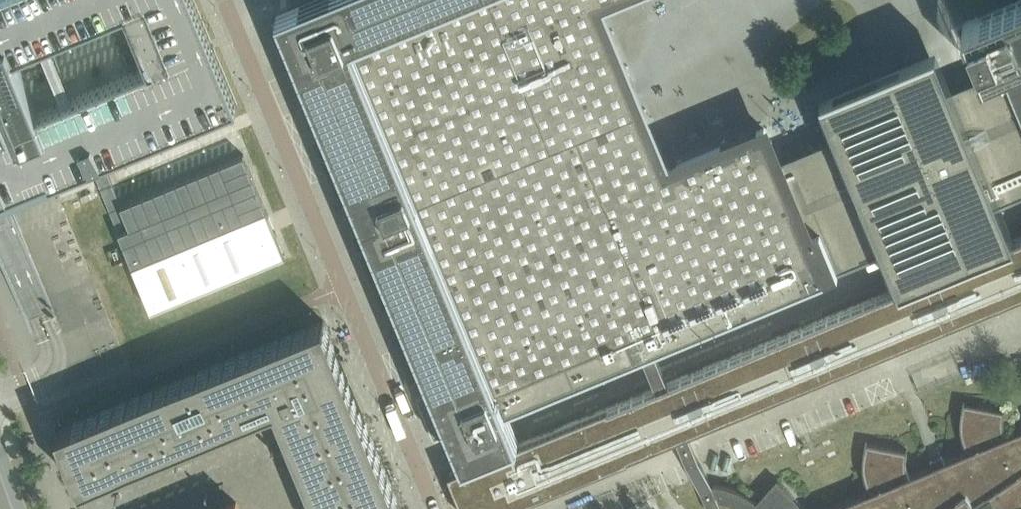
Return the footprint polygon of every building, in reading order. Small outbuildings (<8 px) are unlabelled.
[(32,335),(37,333),(45,330),(48,329),(56,325),(60,324),(8,199),(17,195),(52,181),(88,166),(92,164),(97,175),(99,180),(101,186),(152,309),(286,253),(244,153),(122,204),(111,176),(104,160),(109,158),(238,104),(215,47),(212,41),(195,0),(0,0),(0,258),(32,335)] [(509,410),(508,408),(516,405),(543,394),(574,381),(643,352),(650,369),(657,386),(669,381),(662,363),(655,347),(658,346),(668,342),(667,341),(761,303),(760,302),(773,296),(774,296),(778,294),(779,294),(815,279),(821,277),(823,276),(822,276),(824,275),(824,276),(839,270),(838,269),(821,226),(808,232),(778,159),(765,127),(666,169),(661,158),(664,157),(641,102),(639,103),(627,75),(629,74),(599,0),(303,0),(278,11),(279,14),(281,18),(306,79),(319,111),(331,139),(358,205),(364,218),(402,310),(402,311),(408,325),(430,378),(434,389),(417,396),(417,397),(435,439),(452,432),(452,433),(455,439),(458,448),(461,455),(463,458),(464,460),(519,437),(519,435),(518,432),(515,425),(511,416),(509,410)] [(1015,5),(986,17),(967,25),(967,26),(965,27),(965,29),(971,42),(977,57),(981,68),(984,74),(1004,65),(1020,107),(1020,2),(1015,5)] [(778,159),(808,232),(821,226),(838,269),(850,264),(886,249),(893,268),(900,285),(965,258),(1016,237),(1009,220),(1001,201),(1020,193),(1020,107),(1004,65),(984,74),(953,86),(937,46),(821,93),(838,134),(778,159)] [(1016,237),(965,258),(900,285),(840,310),(669,381),(657,386),(509,447),(506,448),(501,450),(487,456),(474,462),(468,464),(463,466),(462,467),(450,472),(465,508),(497,508),(677,435),(687,458),(696,480),(697,481),(708,508),(718,508),(722,507),(717,497),(719,496),(719,498),(720,497),(721,497),(722,497),(723,498),(724,498),(726,498),(728,499),(730,500),(732,500),(734,501),(736,502),(738,503),(741,505),(743,506),(745,508),(747,508),(805,508),(801,504),(797,499),(793,493),(788,488),(784,483),(779,479),(774,484),(764,495),(758,502),(757,501),(756,500),(755,499),(753,497),(750,496),(748,495),(746,493),(744,492),(742,491),(739,490),(737,489),(734,488),(732,487),(729,486),(727,486),(725,485),(722,485),(720,484),(718,484),(716,484),(713,483),(714,485),(713,486),(712,484),(709,476),(708,475),(699,453),(690,430),(832,370),(948,323),(1020,292),(1020,235),(1016,237)] [(58,429),(77,476),(81,485),(88,482),(91,481),(276,405),(319,508),(402,508),(324,320),(58,429)] [(1009,438),(1008,436),(1008,435),(1007,435),(1007,434),(1007,433),(1006,432),(1006,431),(1005,428),(1005,425),(1004,423),(1004,420),(1004,417),(1004,414),(1005,412),(1006,409),(1004,409),(1004,412),(965,404),(965,401),(964,401),(962,414),(961,419),(961,424),(961,430),(962,435),(964,439),(966,444),(967,448),(970,454),(946,464),(944,458),(943,455),(942,455),(942,456),(942,457),(938,459),(933,461),(932,460),(931,460),(932,464),(934,469),(911,478),(911,477),(910,477),(910,476),(910,475),(909,475),(908,472),(908,470),(907,468),(907,466),(906,463),(907,461),(908,449),(907,449),(906,452),(867,445),(868,442),(867,441),(866,444),(865,448),(865,451),(864,454),(864,457),(864,461),(863,462),(863,463),(863,464),(863,466),(863,467),(863,468),(864,472),(865,475),(866,479),(867,482),(868,485),(870,489),(870,490),(870,491),(871,491),(872,494),(849,504),(837,508),(1020,508),(1020,433),(1009,438)]
